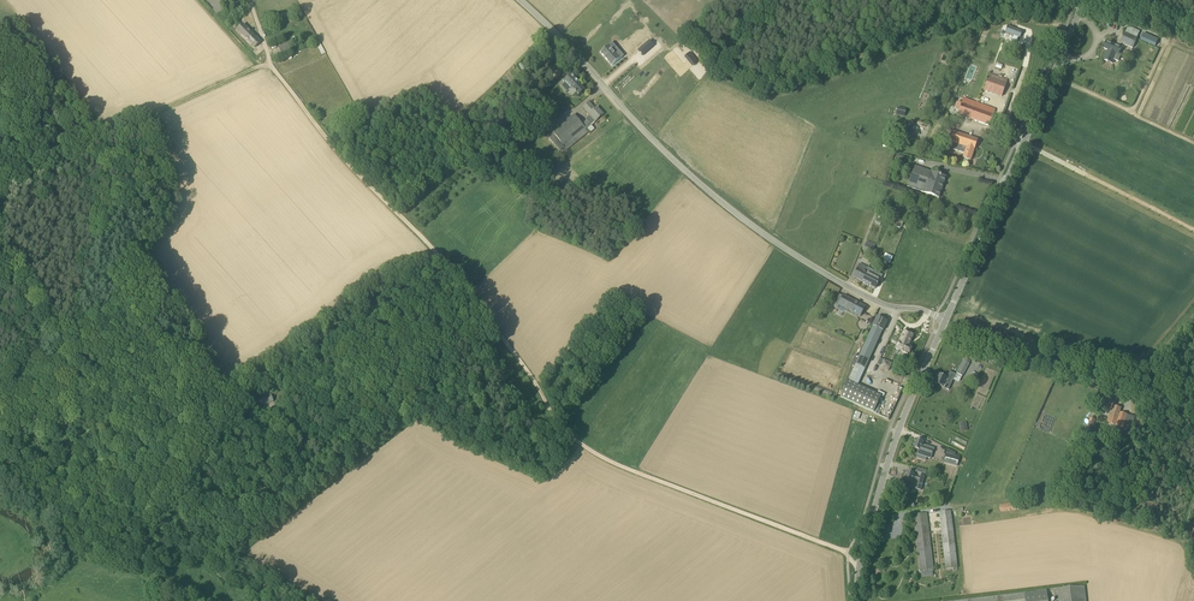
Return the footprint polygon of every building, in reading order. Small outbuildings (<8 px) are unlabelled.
[(237,30),(255,48),(260,42),(243,24),(237,30)] [(1121,43),(1127,45),(1133,48),(1137,38),(1140,31),(1128,26),(1125,33),(1121,43)] [(1007,27),(1005,33),(1013,36),(1018,38),(1019,39),(1022,32),(1013,29),(1007,27)] [(628,44),(634,49),(646,35),(640,30),(628,44)] [(1157,46),(1160,39),(1144,33),(1141,40),(1157,46)] [(282,54),(287,52),(296,48),(295,47),(292,41),(279,48),(282,54)] [(320,42),(316,44),(322,55),(326,53),(320,42)] [(1114,60),(1118,62),(1121,55),(1119,54),(1121,48),(1106,42),(1104,48),(1109,50),(1108,53),(1107,53),(1106,55),(1105,55),(1103,59),(1104,60),(1113,63),(1114,60)] [(611,60),(614,64),(620,59),(617,56),(620,53),(612,43),(601,52),(609,62),(611,60)] [(645,44),(638,50),(643,56),(654,46),(652,43),(647,47),(645,44)] [(691,51),(685,56),(692,66),(699,62),(691,51)] [(571,74),(571,75),(560,84),(566,93),(571,89),(575,94),(576,93),(579,95),(584,90),(578,84),(579,83),(571,74)] [(1002,97),(1007,80),(998,77),(990,74),(989,74),(984,91),(1002,97)] [(509,94),(503,98),(508,104),(514,100),(513,99),(518,95),(513,89),(508,93),(509,94)] [(574,115),(552,133),(548,136),(561,152),(565,149),(567,151),(588,133),(586,130),(591,126),(591,125),(595,121),(603,115),(599,110),(598,111),(596,108),(595,109),(589,103),(583,108),(590,116),(586,120),(586,121),(582,124),(574,115)] [(989,126),(994,111),(973,103),(971,108),(958,103),(956,108),(960,109),(958,115),(989,126)] [(907,110),(898,107),(896,115),(905,117),(907,110)] [(911,127),(916,129),(914,133),(921,135),(925,125),(913,121),(911,127)] [(977,140),(946,129),(941,144),(962,151),(963,146),(967,147),(963,158),(970,160),(974,150),(977,140)] [(945,177),(931,172),(914,166),(907,187),(938,198),(945,177)] [(564,179),(557,191),(566,196),(572,184),(564,179)] [(903,223),(894,219),(892,224),(901,228),(903,223)] [(872,254),(875,246),(876,244),(868,241),(868,243),(866,243),(863,251),(872,254)] [(885,254),(883,260),(892,262),(894,256),(885,254)] [(853,278),(861,282),(866,273),(865,273),(868,269),(860,264),(858,269),(853,278)] [(866,273),(861,282),(875,289),(879,280),(873,277),(875,272),(868,269),(865,273),(866,273)] [(843,296),(841,295),(838,294),(832,306),(838,309),(840,306),(860,316),(864,308),(843,296)] [(857,386),(882,331),(883,331),(887,322),(876,317),(872,326),(873,326),(863,348),(862,347),(857,356),(855,355),(841,397),(880,416),(880,415),(874,412),(881,396),(857,386)] [(900,343),(897,350),(908,354),(911,347),(908,346),(913,336),(905,332),(900,343)] [(881,365),(880,368),(888,371),(891,363),(883,360),(884,359),(881,357),(878,364),(881,365)] [(964,361),(956,374),(961,377),(969,364),(964,361)] [(808,387),(810,387),(809,389),(831,397),(833,392),(811,384),(810,385),(809,385),(810,384),(777,371),(775,375),(808,388),(808,387)] [(953,381),(952,381),(953,380),(953,379),(954,380),(956,375),(949,372),(947,378),(938,374),(934,384),(948,390),(953,381)] [(261,406),(274,402),(271,395),(256,400),(258,403),(260,403),(261,406)] [(1113,411),(1112,415),(1109,414),(1106,422),(1123,428),(1127,415),(1120,412),(1121,408),(1113,406),(1114,402),(1114,401),(1104,398),(1101,407),(1113,411)] [(923,442),(916,439),(913,448),(918,450),(917,454),(930,458),(933,448),(928,446),(927,449),(921,447),(923,442)] [(946,454),(944,463),(957,467),(960,458),(946,454)] [(906,487),(917,490),(921,491),(924,476),(921,475),(919,480),(913,479),(914,473),(906,471),(904,481),(904,484),(903,484),(902,487),(906,488),(906,487)] [(1019,502),(1001,504),(1002,512),(1019,510),(1019,502)] [(946,570),(957,568),(950,511),(939,512),(946,570)] [(913,515),(920,573),(933,571),(926,513),(913,515)] [(1084,586),(1053,590),(1055,600),(1086,600),(1084,586)] [(1024,593),(958,600),(1047,600),(1046,591),(1024,593)]
